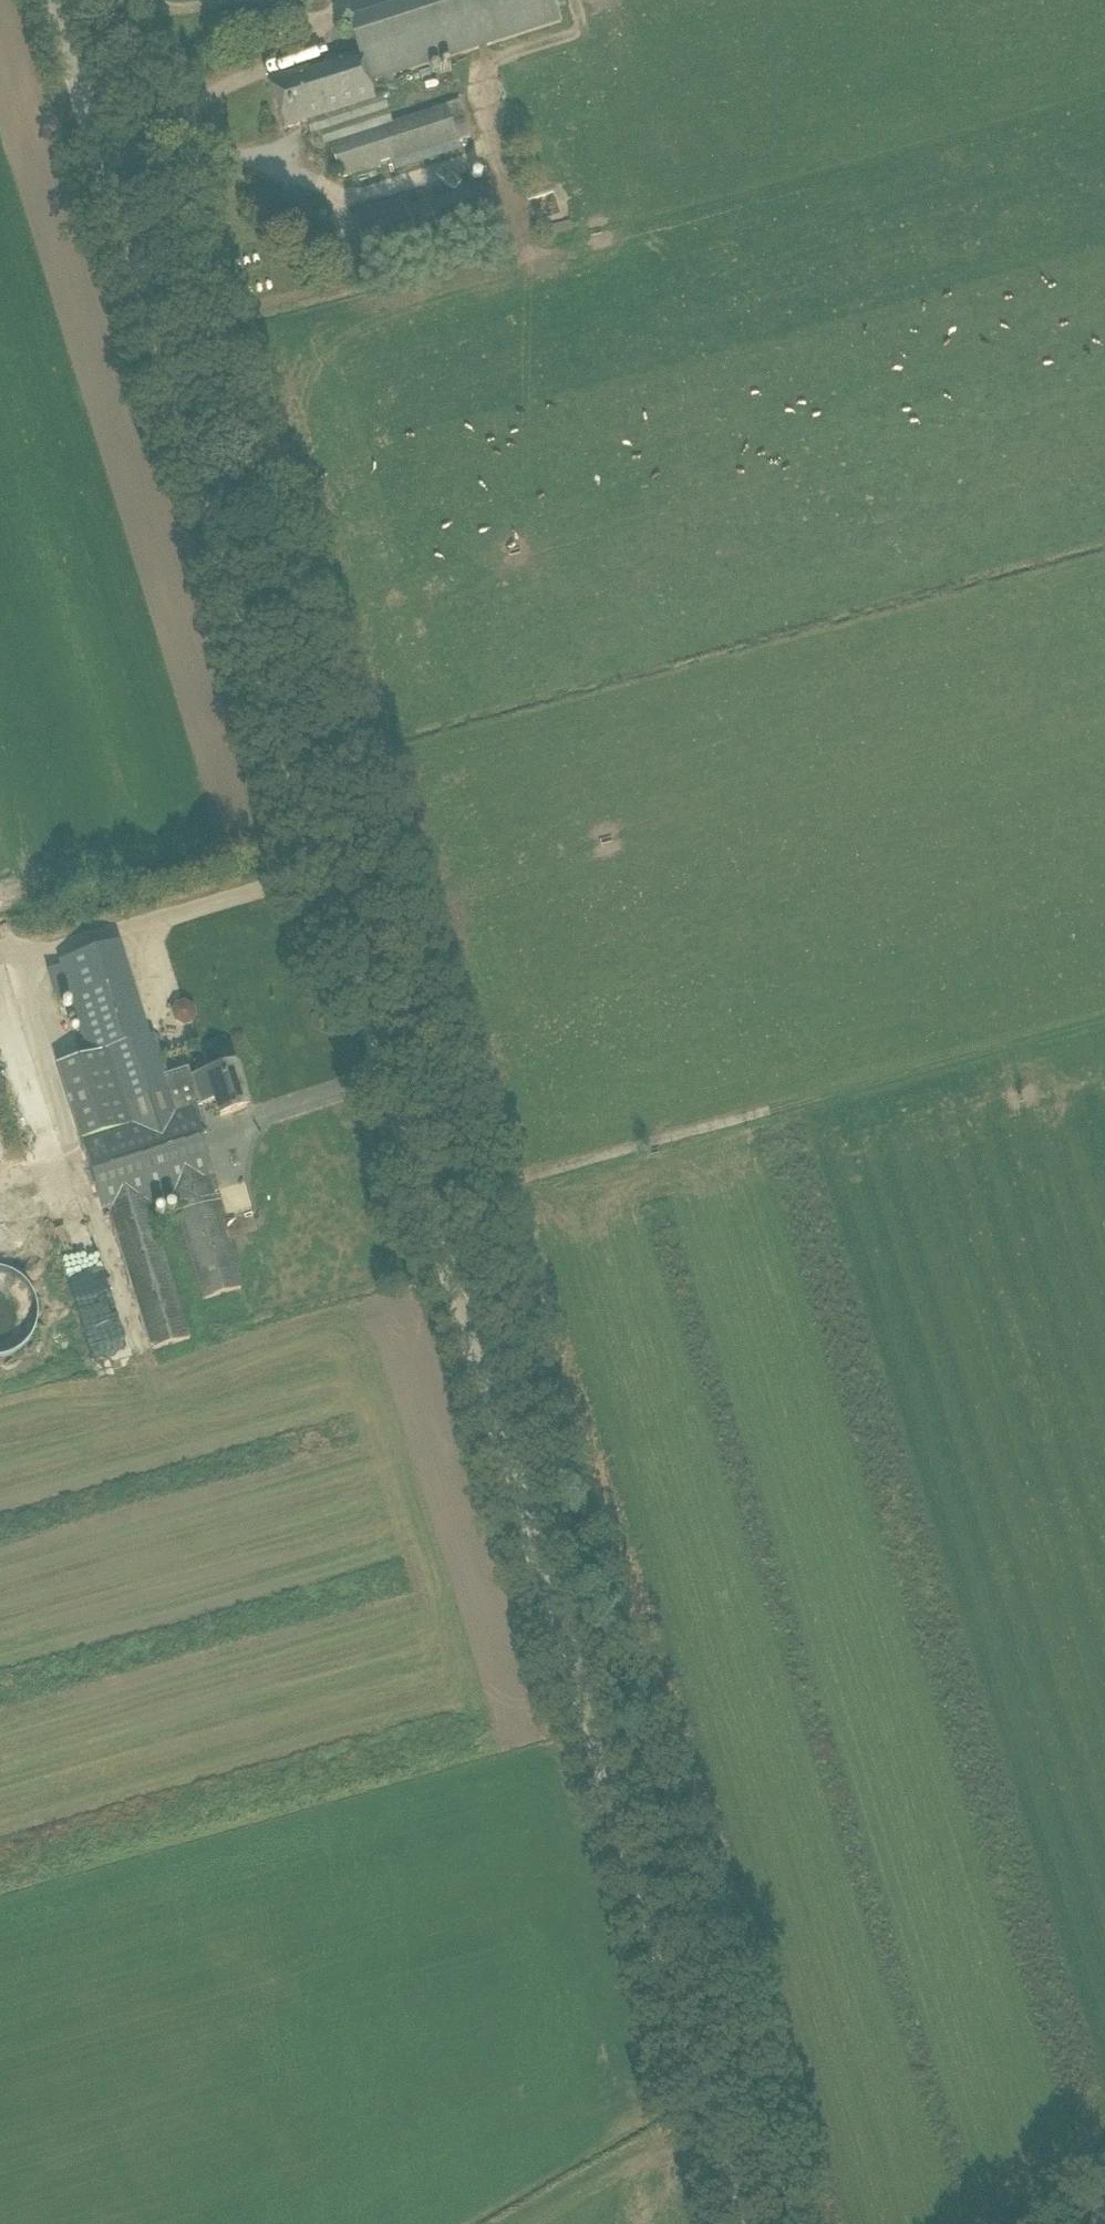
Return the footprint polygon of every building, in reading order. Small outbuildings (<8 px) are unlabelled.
[(387,95),(382,79),(560,21),(554,0),(413,0),(346,22),(356,52),(289,74),(268,81),(284,129),(305,123),(387,95)] [(328,143),(340,179),(471,139),(460,102),(328,143)] [(407,197),(372,208),(351,215),(367,269),(499,229),(485,186),(411,209),(407,197)] [(89,1057),(56,1067),(79,1141),(81,1141),(102,1207),(108,1205),(135,1297),(152,1350),(189,1338),(172,1286),(149,1208),(175,1201),(199,1278),(206,1300),(242,1288),(221,1222),(206,1176),(213,1174),(200,1131),(204,1129),(197,1106),(215,1100),(220,1117),(247,1108),(233,1066),(190,1079),(187,1069),(166,1076),(153,1035),(149,1036),(119,942),(59,961),(89,1055),(89,1057)] [(71,998),(61,966),(48,970),(58,1002),(71,998)] [(195,1007),(185,1002),(177,1005),(173,1012),(175,1022),(185,1027),(193,1024),(197,1015),(195,1007)] [(19,1237),(15,1215),(0,1218),(0,1240),(19,1237)] [(8,1355),(16,1351),(22,1346),(28,1340),(32,1334),(35,1326),(37,1317),(37,1307),(35,1298),(30,1288),(24,1281),(18,1276),(9,1271),(0,1269),(0,1357),(8,1355)] [(117,1314),(84,1321),(94,1365),(126,1358),(117,1314)]
